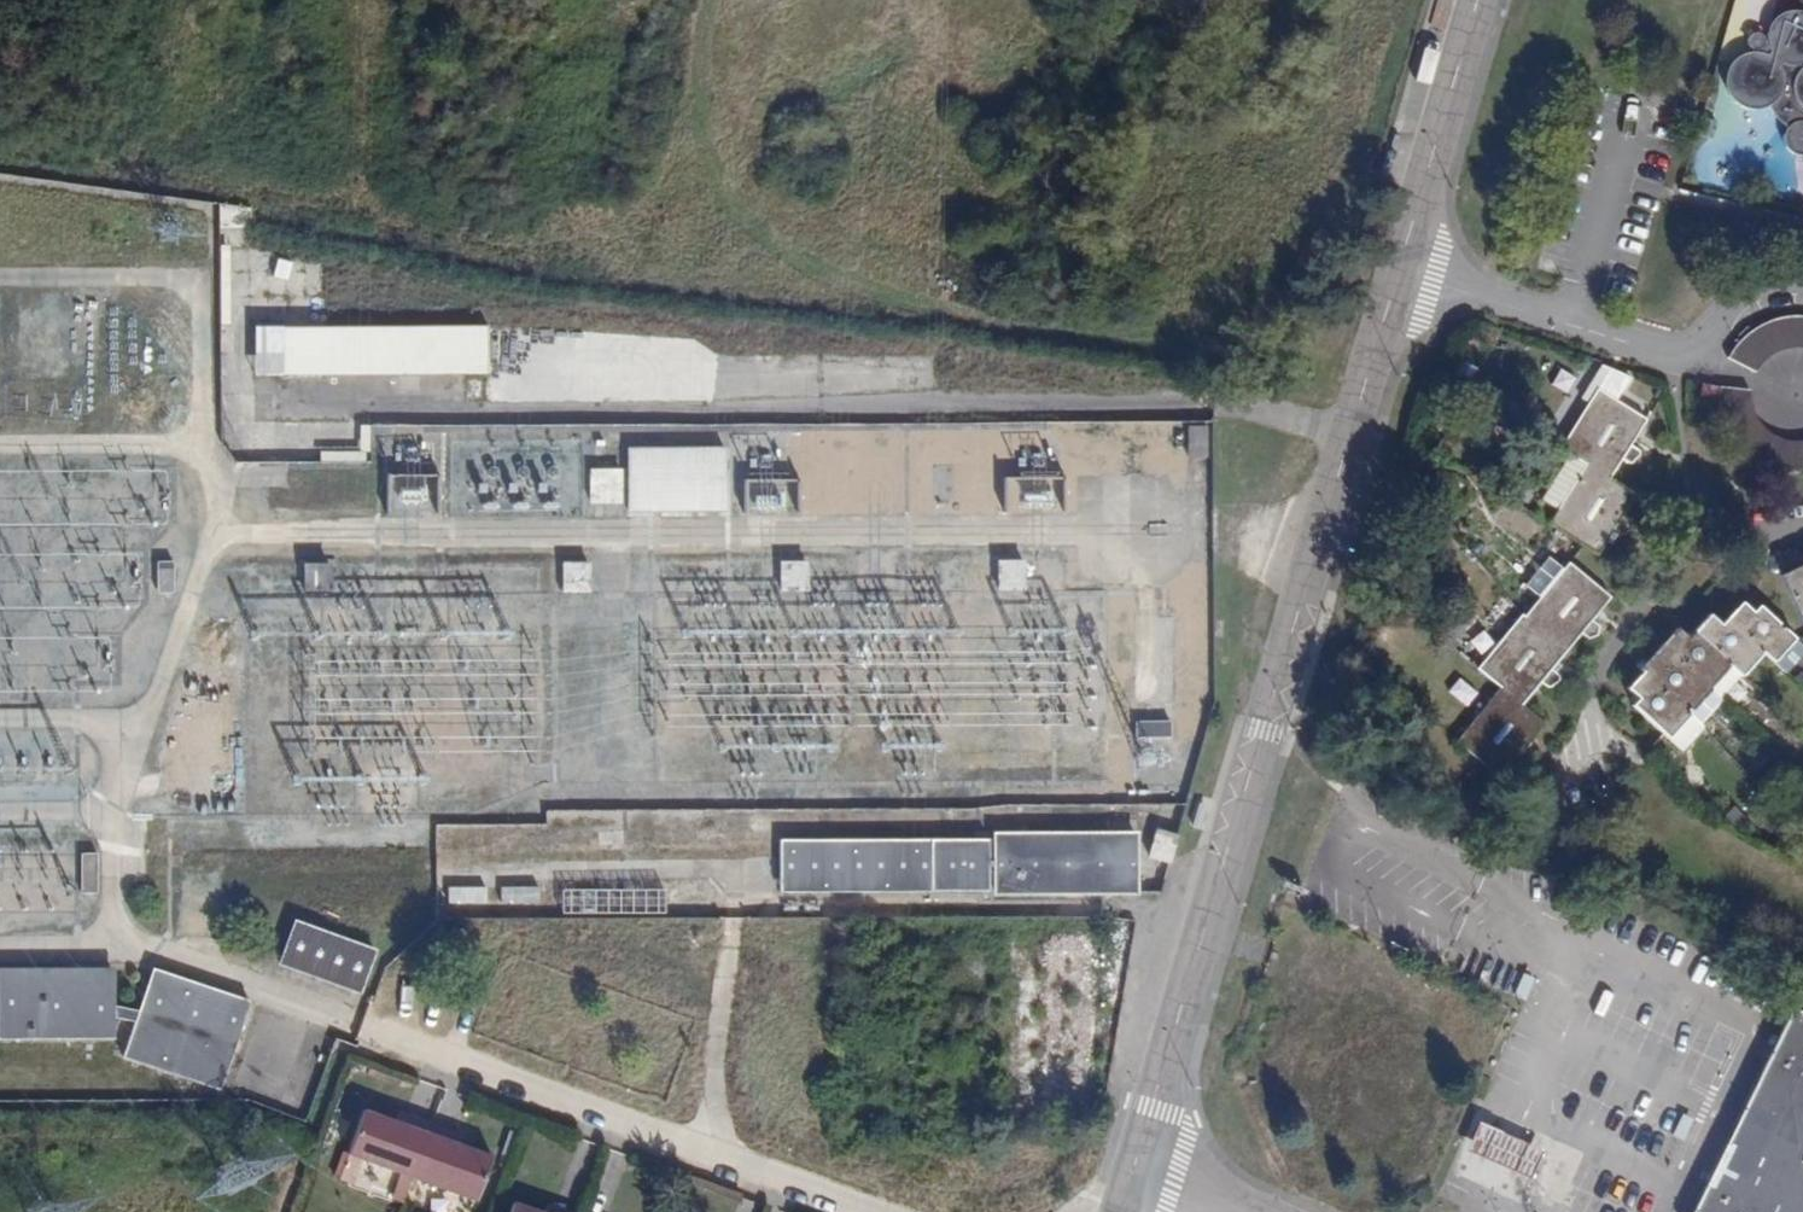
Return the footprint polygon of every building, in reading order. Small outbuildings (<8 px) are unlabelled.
[(1799,15),(1795,14),(1790,15),(1785,17),(1780,18),(1777,22),(1773,26),(1770,32),(1768,37),(1768,42),(1767,39),(1766,36),(1762,35),(1758,34),(1753,34),(1751,36),(1748,41),(1747,46),(1748,50),(1751,54),(1754,55),(1749,56),(1746,58),(1741,60),(1736,63),(1733,67),(1730,72),(1728,78),(1727,83),(1728,90),(1730,96),(1733,101),(1737,105),(1744,109),(1751,111),(1758,111),(1764,110),(1770,108),(1771,114),(1774,118),(1778,125),(1783,129),(1788,133),(1786,137),(1786,143),(1787,149),(1791,154),(1795,156),(1802,158),(1802,15),(1799,15)] [(219,203),(220,228),(252,228),(252,208),(219,203)] [(1794,315),(1784,316),(1774,318),(1763,321),(1753,327),(1743,334),(1736,341),(1730,347),(1725,355),(1755,371),(1760,365),(1766,359),(1782,350),(1788,349),(1797,348),(1802,348),(1802,316),(1794,315)] [(574,389),(579,395),(582,393),(587,393),(587,395),(626,394),(627,391),(664,390),(664,362),(670,355),(663,349),(664,342),(626,341),(626,336),(524,337),(524,322),(486,322),(485,325),(255,326),(255,375),(485,373),(485,395),(524,395),(525,392),(530,393),(532,395),(539,390),(574,389)] [(1577,404),(1551,450),(1565,458),(1600,479),(1615,453),(1619,456),(1622,457),(1625,457),(1628,457),(1630,455),(1633,453),(1634,451),(1635,447),(1634,445),(1633,442),(1630,440),(1625,437),(1636,420),(1598,397),(1612,375),(1590,368),(1571,401),(1577,404)] [(1802,446),(1797,447),(1791,446),(1784,445),(1778,443),(1772,441),(1764,436),(1758,430),(1754,424),(1751,418),(1748,411),(1747,403),(1747,395),(1748,388),(1715,385),(1714,393),(1713,404),(1716,417),(1720,428),(1727,442),(1735,453),(1746,462),(1757,469),(1769,473),(1783,476),(1795,478),(1802,477),(1802,446)] [(579,512),(579,443),(467,444),(467,425),(362,426),(362,456),(368,456),(368,451),(397,450),(398,470),(388,470),(389,515),(450,515),(450,490),(479,489),(479,513),(579,512)] [(1211,429),(1192,429),(1192,460),(1210,460),(1211,429)] [(723,453),(627,453),(627,515),(723,515),(723,453)] [(1600,479),(1565,458),(1559,467),(1562,469),(1546,495),(1544,493),(1538,503),(1551,509),(1542,524),(1576,545),(1591,554),(1604,533),(1611,536),(1622,533),(1620,520),(1614,516),(1626,495),(1600,479)] [(591,474),(591,506),(621,506),(621,474),(591,474)] [(1534,600),(1519,619),(1541,636),(1550,624),(1571,639),(1580,628),(1587,632),(1598,630),(1596,618),(1591,615),(1603,598),(1561,565),(1556,572),(1541,562),(1520,590),(1534,600)] [(1024,593),(1024,566),(999,566),(999,593),(1024,593)] [(808,567),(782,567),(782,595),(808,595),(808,567)] [(1778,578),(1802,631),(1802,567),(1778,578)] [(173,568),(157,568),(157,594),(173,593),(173,568)] [(590,595),(590,568),(564,568),(564,595),(590,595)] [(331,596),(331,569),(305,569),(306,596),(331,596)] [(1761,652),(1788,675),(1802,656),(1802,649),(1794,641),(1754,607),(1750,612),(1739,603),(1724,622),(1761,652)] [(1690,637),(1740,678),(1761,652),(1724,622),(1720,626),(1706,616),(1690,637)] [(1499,692),(1518,707),(1537,682),(1546,689),(1549,689),(1551,690),(1554,689),(1556,688),(1557,687),(1558,686),(1559,684),(1559,682),(1559,681),(1559,679),(1557,677),(1556,675),(1547,669),(1571,639),(1550,624),(1541,636),(1519,619),(1516,618),(1474,672),(1499,692)] [(1709,687),(1722,700),(1740,678),(1690,637),(1677,627),(1660,646),(1709,687)] [(1709,687),(1660,646),(1639,672),(1641,673),(1683,708),(1701,724),(1722,700),(1709,687)] [(1704,727),(1701,724),(1683,708),(1641,673),(1627,691),(1638,699),(1632,707),(1671,739),(1684,750),(1704,727)] [(1518,707),(1499,692),(1454,749),(1497,783),(1516,760),(1524,765),(1526,766),(1528,767),(1530,766),(1533,766),(1534,764),(1535,763),(1536,762),(1537,761),(1537,759),(1537,757),(1537,755),(1535,754),(1533,751),(1531,750),(1526,746),(1542,726),(1518,707)] [(1170,720),(1135,721),(1135,737),(1170,737),(1170,720)] [(1149,861),(1169,867),(1176,840),(1156,835),(1149,861)] [(998,899),(1102,899),(1138,899),(1139,841),(998,841),(998,861),(992,861),(992,845),(783,846),(783,899),(993,898),(992,879),(998,879),(998,899)] [(81,897),(97,897),(97,857),(81,857),(81,897)] [(283,959),(281,964),(361,993),(376,951),(296,921),(283,959)] [(125,1057),(223,1090),(253,1002),(155,970),(141,1011),(115,1006),(115,971),(0,971),(0,1037),(115,1037),(115,1018),(137,1022),(125,1057)] [(1798,1012),(1700,1211),(1802,1211),(1802,1014),(1798,1012)] [(395,1122),(364,1110),(348,1154),(475,1201),(491,1157),(460,1145),(464,1135),(398,1112),(395,1122)] [(1545,1156),(1480,1128),(1468,1155),(1533,1184),(1545,1156)] [(513,1203),(510,1211),(538,1211),(513,1203)] [(547,1204),(545,1211),(570,1211),(547,1204)]
